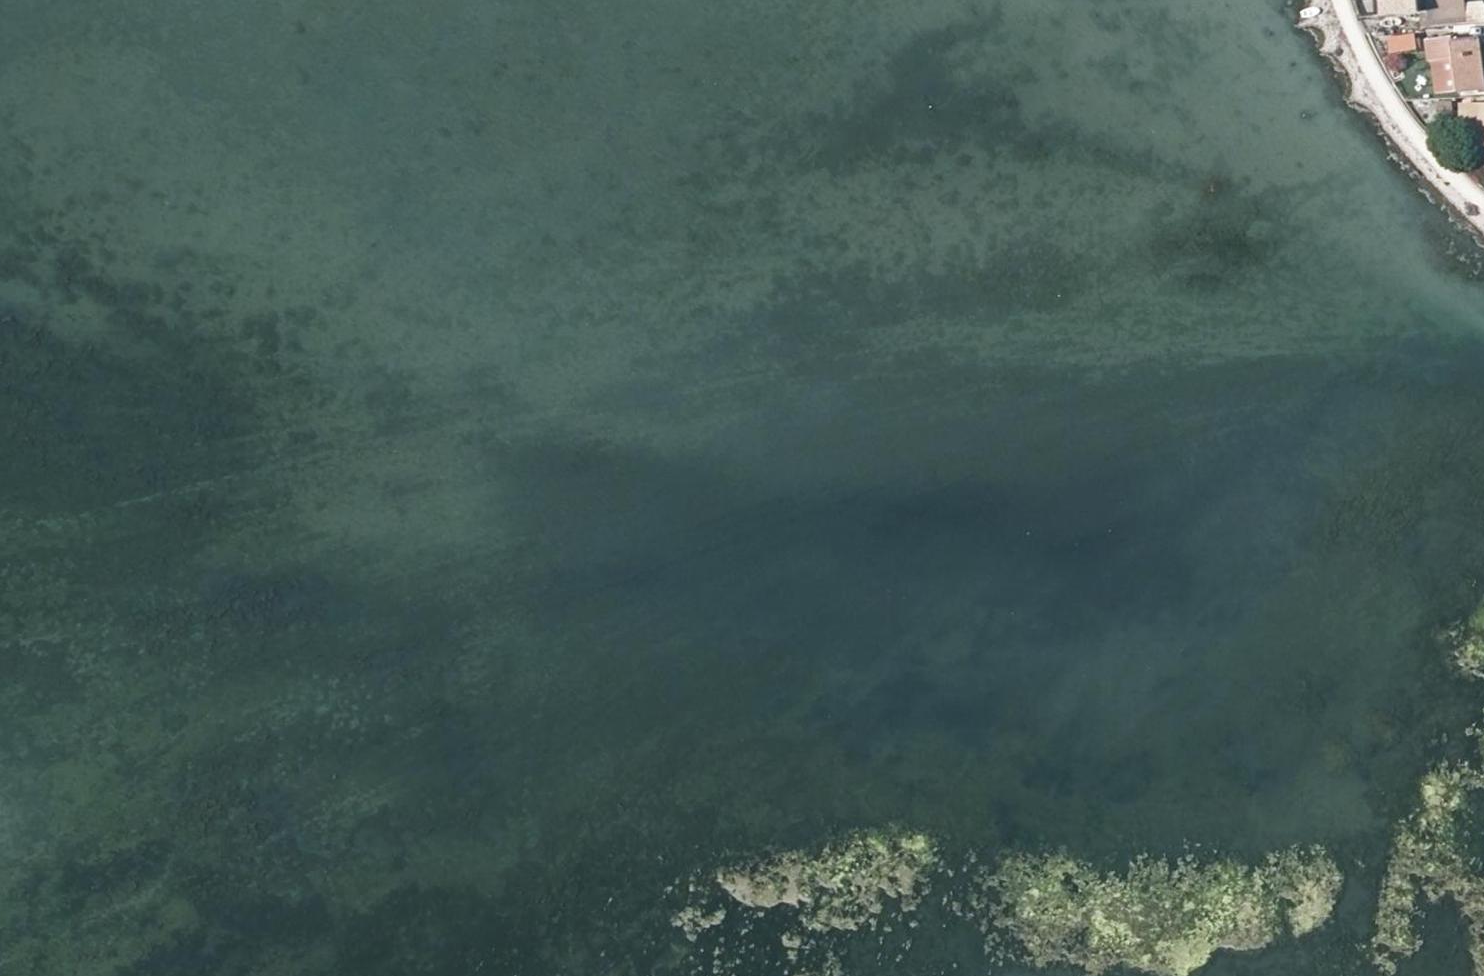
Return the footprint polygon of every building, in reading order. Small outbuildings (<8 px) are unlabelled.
[(1385,15),(1430,11),(1429,0),(1384,0),(1385,15)] [(1431,19),(1465,16),(1464,0),(1429,0),(1430,11),(1431,19)] [(1387,39),(1391,53),(1417,48),(1414,33),(1387,39)] [(1483,89),(1483,83),(1477,38),(1451,41),(1450,38),(1426,40),(1429,60),(1432,61),(1453,57),(1457,92),(1483,89)] [(1436,95),(1457,92),(1453,57),(1432,61),(1436,95)] [(1474,105),(1465,106),(1466,129),(1474,129),(1474,105)] [(1474,105),(1474,129),(1475,145),(1483,145),(1483,106),(1474,105)]
